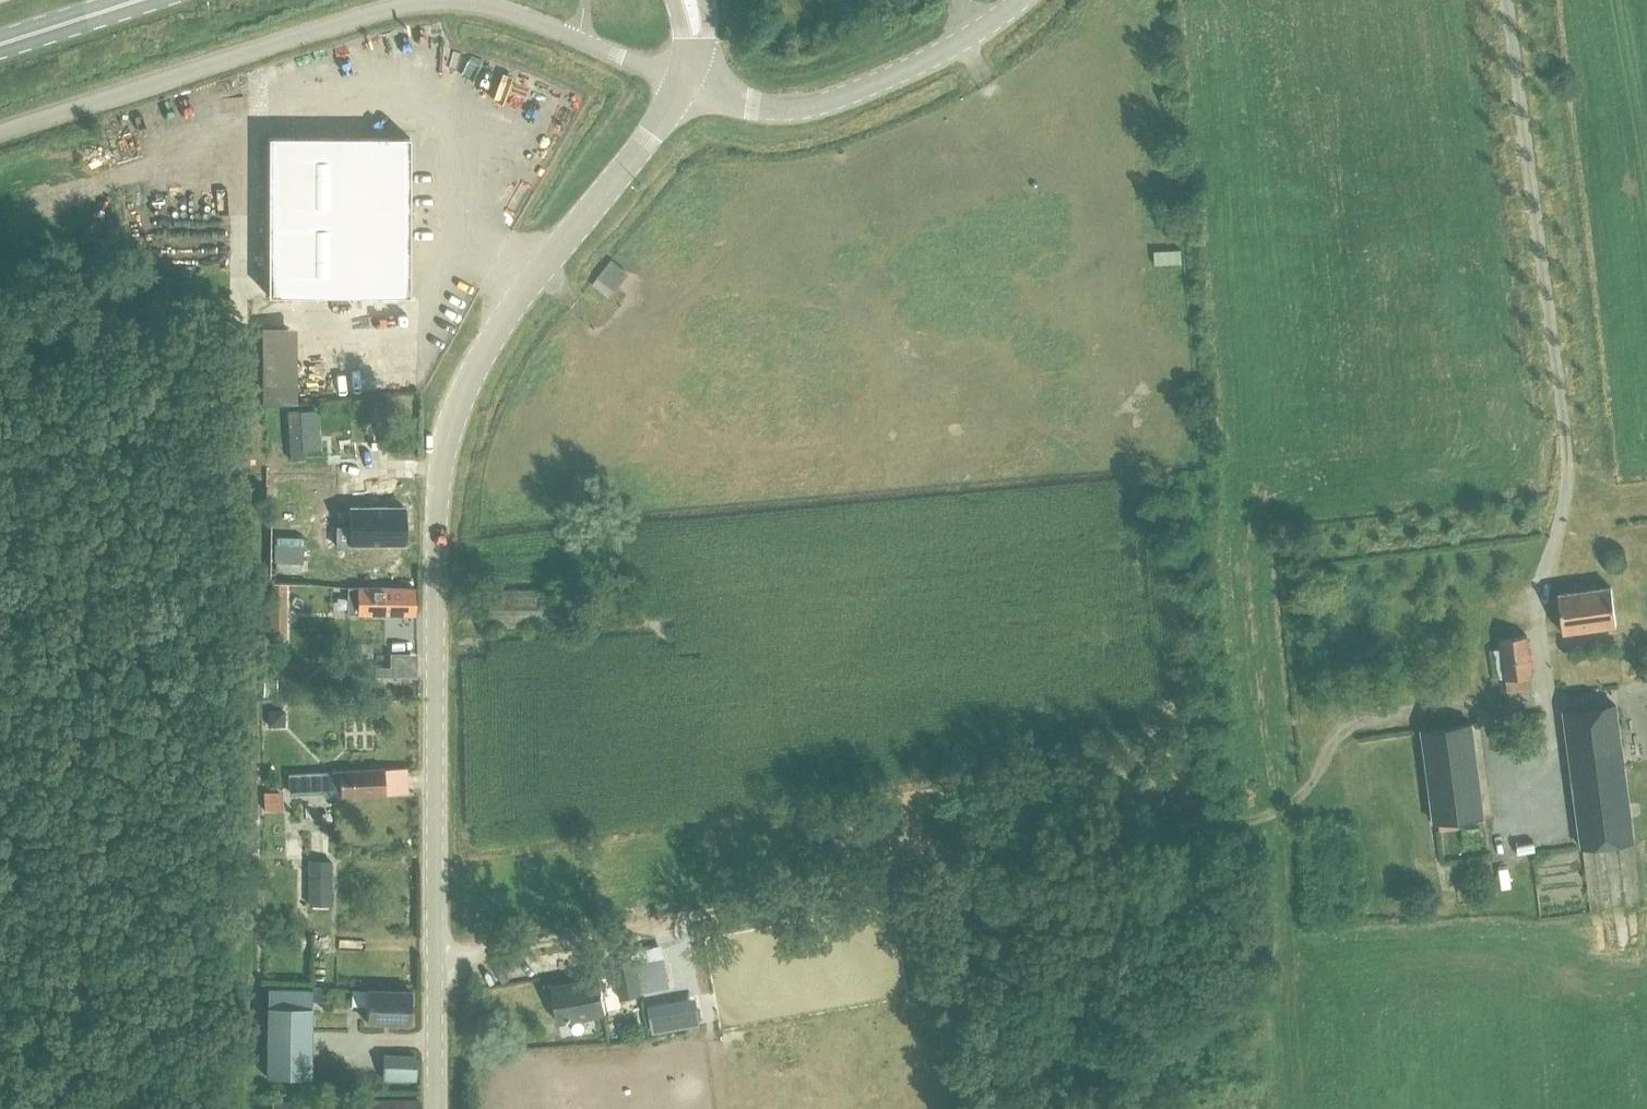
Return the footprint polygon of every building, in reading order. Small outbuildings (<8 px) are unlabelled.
[(171,145),(169,132),(153,135),(155,147),(171,145)] [(269,137),(268,296),(410,296),(410,137),(269,137)] [(1158,262),(1185,261),(1185,246),(1158,246),(1158,262)] [(611,259),(591,283),(608,297),(629,273),(611,259)] [(294,327),(261,329),(264,404),(297,402),(294,327)] [(351,527),(337,527),(337,547),(352,547),(352,544),(406,544),(405,507),(351,507),(351,527)] [(1563,630),(1617,623),(1612,584),(1558,591),(1563,630)] [(287,586),(267,585),(266,641),(286,642),(287,586)] [(357,614),(416,614),(416,587),(357,587),(357,614)] [(604,625),(604,590),(490,589),(489,623),(604,625)] [(1500,638),(1501,648),(1490,649),(1493,678),(1505,677),(1506,688),(1534,684),(1528,634),(1500,638)] [(379,658),(378,671),(420,674),(422,648),(392,646),(391,659),(379,658)] [(270,721),(286,722),(287,703),(271,702),(270,721)] [(1617,705),(1567,712),(1584,845),(1634,839),(1617,705)] [(1432,817),(1482,811),(1471,721),(1421,727),(1432,817)] [(412,762),(390,762),(391,790),(412,789),(412,762)] [(332,773),(289,776),(290,795),(334,793),(334,797),(382,797),(382,772),(332,773)] [(270,798),(270,838),(285,837),(284,797),(270,798)] [(1548,840),(1559,839),(1556,815),(1546,817),(1548,840)] [(312,861),(312,907),(335,907),(335,862),(312,861)] [(1341,901),(1330,902),(1330,912),(1341,912),(1341,901)] [(561,1022),(605,1014),(624,1011),(623,1001),(643,997),(642,995),(668,990),(661,948),(635,953),(637,965),(617,968),(619,977),(555,988),(561,1022)] [(701,963),(688,963),(689,990),(702,990),(701,963)] [(312,989),(269,988),(267,1075),(311,1076),(312,1000),(312,989)] [(411,1023),(411,991),(367,990),(367,1022),(411,1023)] [(702,1026),(699,1010),(652,1018),(655,1034),(702,1026)] [(384,1079),(416,1079),(416,1055),(384,1055),(384,1079)] [(420,1103),(340,1102),(340,1099),(312,1099),(312,1108),(420,1108),(420,1103)]
